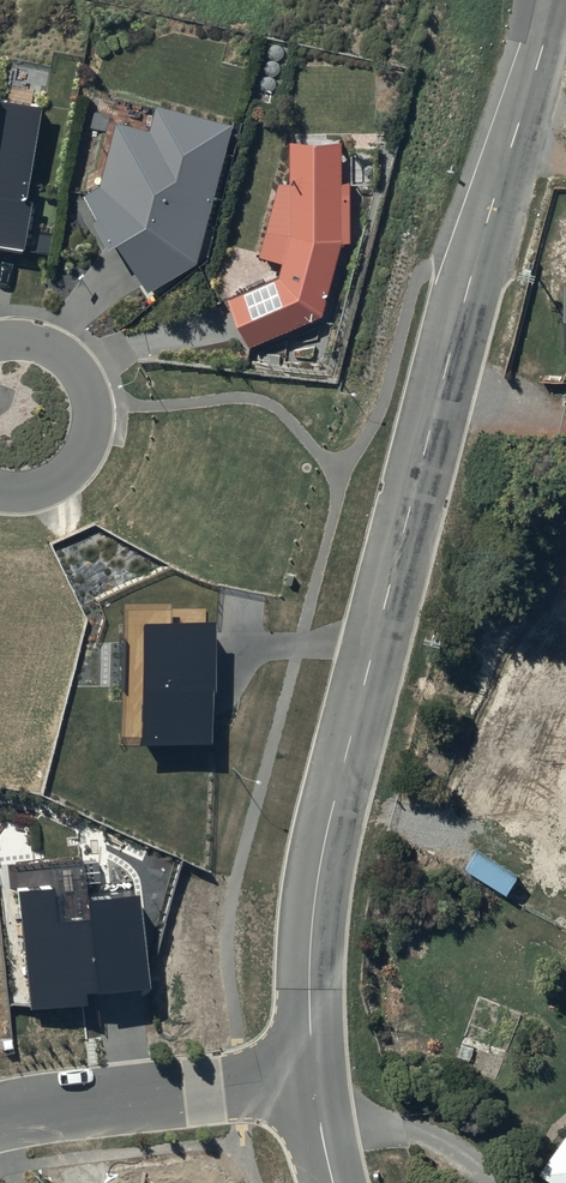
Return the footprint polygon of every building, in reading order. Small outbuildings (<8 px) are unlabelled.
[(48,104),(0,94),(0,243),(19,247),(48,104)] [(201,265),(235,125),(160,107),(153,135),(118,126),(103,186),(86,198),(154,296),(201,265)] [(346,243),(342,136),(289,138),(291,183),(280,183),(262,257),(284,263),(281,276),(228,299),(250,348),(324,315),(346,243)] [(538,1173),(551,1182),(565,1182),(565,1136),(538,1173)]
